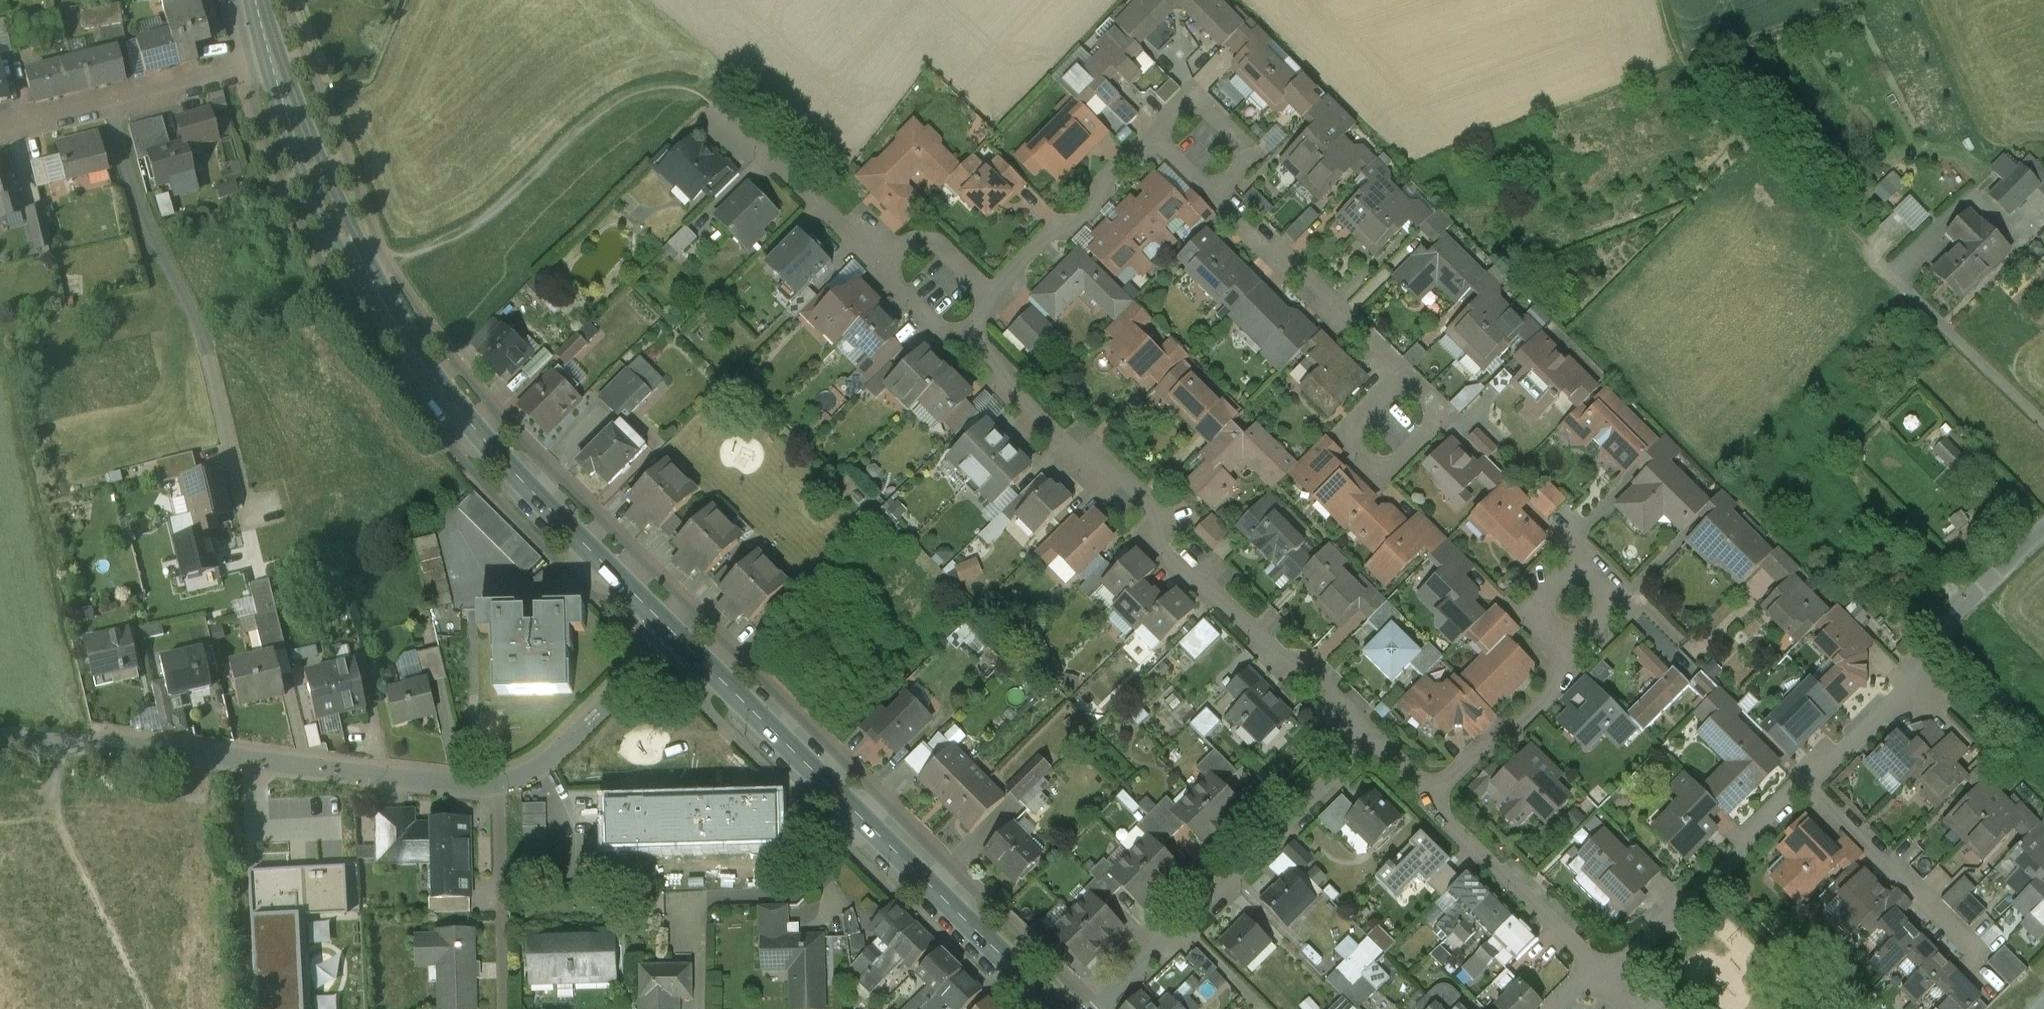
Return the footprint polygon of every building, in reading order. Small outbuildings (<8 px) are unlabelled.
[(1131,15),(1124,8),(1112,21),(1119,28),(1138,47),(1174,11),(1185,10),(1222,48),(1228,42),(1242,29),(1231,17),(1213,0),(1146,0),(1131,15)] [(118,2),(92,6),(93,10),(95,29),(122,25),(118,2)] [(203,4),(162,13),(168,36),(137,43),(144,74),(198,62),(192,40),(210,36),(203,4)] [(93,10),(80,12),(83,32),(95,29),(93,10)] [(1249,21),(1238,10),(1231,17),(1242,29),(1249,21)] [(0,21),(0,56),(9,54),(3,20),(0,21)] [(1119,28),(1098,49),(1104,55),(1096,63),(1116,84),(1121,78),(1130,88),(1142,76),(1133,66),(1145,54),(1138,47),(1119,28)] [(1256,33),(1251,38),(1242,29),(1228,42),(1243,57),(1235,65),(1235,71),(1256,92),(1281,67),(1263,50),(1268,45),(1256,33)] [(117,49),(71,61),(79,93),(124,82),(117,49)] [(1154,63),(1145,54),(1133,66),(1142,76),(1154,63)] [(71,61),(25,73),(33,105),(79,93),(71,61)] [(1096,63),(1088,71),(1081,65),(1060,87),(1073,99),(1087,113),(1099,100),(1107,109),(1109,110),(1120,98),(1111,89),(1116,84),(1096,63)] [(1298,85),(1281,67),(1256,92),(1272,108),(1277,112),(1283,112),(1290,105),(1305,120),(1319,106),(1310,97),(1315,92),(1303,80),(1298,85)] [(1171,80),(1156,96),(1166,105),(1181,90),(1171,80)] [(1272,108),(1256,92),(1248,100),(1251,104),(1252,104),(1264,116),(1272,108)] [(1317,132),(1312,136),(1307,136),(1282,162),(1301,181),(1342,140),(1356,126),(1328,97),(1319,106),(1305,120),(1317,132)] [(1139,116),(1120,98),(1109,110),(1127,128),(1139,116)] [(1087,113),(1073,99),(1060,113),(1065,118),(1066,117),(1094,145),(1106,133),(1096,122),(1087,113)] [(1107,109),(1099,100),(1087,113),(1096,122),(1096,121),(1096,120),(1107,109)] [(183,144),(160,151),(157,140),(147,143),(149,151),(146,152),(148,159),(156,189),(170,185),(175,183),(174,181),(194,175),(188,156),(195,154),(193,147),(216,140),(208,111),(177,120),(184,142),(183,142),(183,144)] [(1065,118),(1031,153),(1059,181),(1094,145),(1066,117),(1065,118)] [(152,121),(129,127),(138,162),(148,159),(146,152),(149,151),(147,143),(157,140),(152,121)] [(900,146),(882,164),(874,164),(859,179),(873,192),(877,188),(882,194),(881,195),(881,200),(906,225),(925,206),(908,189),(908,181),(917,171),(924,171),(931,178),(941,178),(945,182),(940,187),(942,189),(952,179),(961,169),(937,145),(928,145),(928,137),(915,123),(900,138),(900,146)] [(97,135),(56,146),(65,182),(107,171),(97,135)] [(675,157),(662,170),(663,171),(693,202),(704,191),(726,170),(725,169),(694,138),(675,157)] [(1362,149),(1357,154),(1342,140),(1301,181),(1320,200),(1346,174),(1346,169),(1350,165),(1362,176),(1375,162),(1362,149)] [(667,148),(650,165),(659,174),(663,171),(662,170),(675,157),(667,148)] [(1991,170),(2004,183),(2018,168),(2005,156),(1991,170)] [(2029,157),(2020,166),(2041,185),(2038,188),(2043,195),(2043,171),(2029,157)] [(0,161),(0,229),(4,229),(1,218),(21,213),(16,193),(18,193),(9,158),(0,161)] [(1025,183),(1000,158),(988,170),(1013,195),(1013,194),(1023,184),(1025,183)] [(985,173),(971,159),(961,169),(952,179),(966,192),(960,198),(974,211),(977,208),(988,219),(1013,195),(988,170),(985,173)] [(50,185),(44,160),(31,164),(37,189),(50,185)] [(1364,192),(1338,218),(1357,237),(1398,195),(1384,180),(1389,175),(1375,162),(1362,176),(1373,188),(1369,192),(1364,192)] [(726,170),(704,191),(714,201),(739,176),(729,165),(725,169),(726,170)] [(2004,183),(1989,197),(2009,217),(2038,188),(2041,185),(2020,166),(2018,168),(2004,183)] [(1874,192),(1886,204),(1906,185),(1893,172),(1874,192)] [(1185,201),(1157,174),(1146,184),(1152,190),(1139,204),(1164,229),(1177,217),(1178,218),(1179,217),(1190,228),(1200,218),(1200,217),(1185,201)] [(194,175),(174,181),(175,183),(170,185),(174,198),(197,191),(194,175)] [(750,187),(738,199),(737,198),(727,208),(728,209),(717,219),(744,247),(760,232),(761,232),(778,215),(750,187)] [(1273,209),(1254,189),(1245,199),(1264,218),(1273,209)] [(1216,215),(1193,192),(1185,201),(1200,217),(1200,218),(1206,224),(1216,215)] [(159,196),(162,217),(175,216),(172,194),(159,196)] [(629,194),(616,207),(627,218),(640,206),(629,194)] [(1398,195),(1357,237),(1376,256),(1402,230),(1402,225),(1406,220),(1418,232),(1420,230),(1432,218),(1418,205),(1414,210),(1398,195)] [(1139,204),(1133,198),(1122,209),(1128,214),(1115,228),(1140,253),(1154,240),(1166,252),(1177,241),(1164,229),(1139,204)] [(1913,233),(1929,218),(1910,198),(1894,214),(1909,229),(1913,233)] [(1316,206),(1289,234),(1299,243),(1326,215),(1316,206)] [(26,209),(33,252),(48,250),(41,207),(26,209)] [(1454,224),(1440,210),(1432,218),(1420,230),(1434,244),(1454,224)] [(1895,242),(1909,229),(1894,214),(1880,227),(1895,242)] [(1972,214),(1951,236),(1960,245),(1982,223),(1972,214)] [(1115,228),(1109,222),(1098,233),(1104,239),(1090,252),(1116,278),(1130,264),(1142,276),(1153,265),(1140,253),(1115,228)] [(1960,245),(1933,272),(1962,301),(2010,252),(1982,223),(1960,245)] [(687,228),(669,245),(681,256),(698,239),(687,228)] [(1206,231),(1180,257),(1192,268),(1188,273),(1203,287),(1205,285),(1219,298),(1242,275),(1245,272),(1227,255),(1224,258),(1215,248),(1219,244),(1206,231)] [(812,245),(800,233),(766,266),(799,299),(833,265),(821,253),(823,251),(815,242),(812,245)] [(1485,277),(1447,239),(1429,257),(1424,253),(1418,259),(1416,257),(1395,279),(1414,298),(1425,286),(1432,286),(1437,281),(1459,303),(1471,291),(1485,277)] [(1134,303),(1081,251),(1034,298),(1055,319),(1085,289),(1090,289),(1120,318),(1134,303)] [(1242,275),(1219,298),(1234,313),(1257,290),(1242,275)] [(1473,307),(1448,333),(1467,352),(1508,310),(1493,295),(1498,290),(1485,277),(1471,291),(1483,302),(1478,307),(1473,307)] [(858,282),(845,295),(839,295),(835,298),(817,315),(824,321),(818,327),(827,336),(834,336),(836,334),(844,341),(847,338),(876,309),(880,305),(858,282)] [(826,290),(809,307),(817,315),(835,298),(826,290)] [(1234,313),(1231,316),(1241,326),(1267,300),(1257,290),(1234,313)] [(1303,328),(1271,296),(1267,300),(1241,326),(1242,327),(1247,323),(1272,348),(1264,355),(1282,373),(1303,351),(1318,336),(1310,328),(1303,328)] [(1152,321),(1134,303),(1120,318),(1105,333),(1118,346),(1111,353),(1123,364),(1122,370),(1129,370),(1140,381),(1147,375),(1160,387),(1181,366),(1189,358),(1171,339),(1159,351),(1154,345),(1154,339),(1147,339),(1141,333),(1152,321)] [(895,329),(876,309),(847,338),(858,348),(865,349),(873,357),(874,358),(891,342),(895,338),(895,329)] [(1508,310),(1467,352),(1485,371),(1511,345),(1511,340),(1516,336),(1527,347),(1539,335),(1541,333),(1528,320),(1523,325),(1508,310)] [(1051,331),(1032,312),(1013,331),(1032,350),(1051,331)] [(495,319),(471,343),(480,351),(503,327),(495,319)] [(534,357),(503,327),(480,351),(477,354),(503,379),(515,366),(519,371),(534,357)] [(578,335),(557,357),(567,367),(588,345),(578,335)] [(1318,336),(1303,351),(1312,360),(1328,344),(1319,335),(1318,336)] [(1527,347),(1516,359),(1527,369),(1550,346),(1539,335),(1527,347)] [(891,342),(874,358),(873,357),(860,370),(872,382),(891,364),(902,353),(891,342)] [(1312,360),(1306,367),(1328,388),(1315,401),(1330,416),(1365,380),(1328,344),(1312,360)] [(1567,363),(1550,346),(1527,369),(1513,383),(1529,400),(1525,404),(1540,419),(1559,400),(1553,394),(1556,392),(1563,392),(1580,408),(1598,390),(1569,361),(1567,363)] [(900,374),(887,387),(889,389),(911,412),(922,402),(950,374),(925,349),(900,374)] [(545,351),(524,372),(532,379),(553,359),(545,351)] [(872,382),(865,389),(877,401),(889,389),(887,387),(900,374),(891,364),(872,382)] [(1160,387),(1156,391),(1179,414),(1183,409),(1200,426),(1221,406),(1181,366),(1160,387)] [(579,388),(560,369),(554,375),(573,394),(579,388)] [(628,371),(600,399),(623,422),(651,393),(628,371)] [(950,374),(922,402),(944,425),(945,423),(965,404),(972,397),(950,374)] [(554,375),(520,408),(547,435),(581,401),(573,394),(554,375)] [(1657,443),(1605,392),(1597,400),(1601,404),(1589,416),(1580,408),(1567,421),(1578,431),(1574,435),(1574,445),(1585,445),(1588,441),(1591,443),(1594,440),(1613,458),(1611,460),(1626,475),(1634,467),(1657,443)] [(965,404),(945,423),(957,436),(963,431),(977,417),(977,416),(965,404)] [(977,417),(963,431),(971,439),(985,425),(977,417)] [(1232,423),(1201,454),(1210,463),(1188,485),(1211,509),(1235,485),(1226,476),(1249,453),(1267,471),(1262,476),(1274,489),(1290,473),(1298,466),(1258,426),(1246,437),(1233,425),(1234,424),(1232,423)] [(1031,470),(986,424),(971,439),(950,460),(995,505),(1031,470)] [(614,429),(579,465),(592,478),(597,473),(610,486),(621,475),(622,475),(630,467),(629,466),(640,455),(614,429)] [(1498,449),(1479,431),(1469,441),(1486,458),(1487,460),(1498,449)] [(1657,443),(1634,467),(1644,477),(1661,459),(1666,464),(1680,450),(1666,435),(1657,443)] [(1962,458),(1945,440),(1934,452),(1951,469),(1962,458)] [(1477,467),(1451,442),(1425,468),(1457,499),(1478,477),(1483,473),(1477,467)] [(1325,469),(1309,454),(1298,466),(1290,473),(1347,530),(1370,506),(1374,502),(1333,461),(1325,469)] [(1487,460),(1486,458),(1477,467),(1483,473),(1478,477),(1495,494),(1508,480),(1487,460)] [(1666,464),(1661,459),(1644,477),(1636,484),(1639,487),(1619,507),(1644,532),(1664,512),(1683,531),(1705,509),(1708,506),(1666,464)] [(663,467),(631,499),(638,506),(631,513),(630,514),(630,515),(628,517),(633,522),(635,520),(645,530),(647,529),(654,522),(661,530),(693,498),(686,490),(690,486),(674,470),(670,475),(663,467)] [(214,471),(180,479),(189,517),(194,534),(207,531),(207,532),(217,530),(214,517),(229,513),(222,485),(218,486),(214,471)] [(1495,494),(1469,519),(1485,535),(1493,535),(1522,563),(1545,540),(1517,512),(1528,501),(1508,480),(1495,494)] [(1566,501),(1548,483),(1530,502),(1548,520),(1566,501)] [(1029,506),(1016,518),(1017,519),(1036,538),(1073,501),(1060,488),(1057,491),(1051,484),(1029,506)] [(1708,506),(1705,509),(1714,518),(1716,521),(1726,512),(1727,513),(1735,504),(1722,492),(1708,506)] [(542,560),(475,493),(459,509),(526,576),(542,560)] [(1269,494),(1237,527),(1250,539),(1274,515),(1275,516),(1284,508),(1269,494)] [(1020,497),(1002,515),(1011,524),(1017,519),(1016,518),(1029,506),(1020,497)] [(1379,514),(1370,506),(1350,526),(1380,557),(1369,568),(1387,585),(1420,553),(1416,548),(1421,543),(1423,542),(1410,529),(1390,509),(1384,509),(1379,514)] [(1727,513),(1726,512),(1716,521),(1714,518),(1694,537),(1742,585),(1761,566),(1770,557),(1727,513)] [(708,513),(676,545),(684,552),(677,559),(676,559),(675,560),(676,561),(673,563),(679,568),(681,566),(691,576),(692,575),(699,568),(706,576),(739,544),(731,536),(735,532),(720,516),(716,521),(708,513)] [(1070,537),(1055,552),(1059,557),(1077,575),(1114,539),(1103,529),(1107,525),(1095,513),(1070,537)] [(1275,516),(1274,515),(1250,539),(1254,543),(1252,545),(1272,565),(1274,563),(1294,583),(1310,568),(1309,567),(1314,563),(1313,562),(1301,550),(1305,546),(1275,516)] [(1448,541),(1422,516),(1410,529),(1423,542),(1421,543),(1433,556),(1448,541)] [(189,517),(170,522),(174,539),(194,534),(189,517)] [(1224,540),(1206,521),(1195,532),(1213,551),(1224,540)] [(1062,529),(1036,554),(1049,567),(1059,557),(1055,552),(1070,537),(1062,529)] [(174,539),(179,559),(181,559),(185,576),(214,569),(208,545),(210,545),(207,532),(207,531),(194,534),(174,539)] [(454,606),(437,537),(415,542),(432,611),(454,606)] [(1473,567),(1448,541),(1433,556),(1431,558),(1445,572),(1450,566),(1462,578),(1473,567)] [(1330,545),(1313,562),(1314,563),(1309,567),(1310,568),(1319,577),(1309,587),(1325,602),(1327,600),(1335,609),(1329,615),(1341,627),(1354,615),(1350,610),(1355,605),(1354,603),(1371,586),(1362,577),(1354,586),(1339,571),(1347,563),(1330,545)] [(1770,557),(1761,566),(1782,587),(1791,578),(1792,578),(1801,570),(1779,548),(1770,557)] [(1116,572),(1104,584),(1104,585),(1122,602),(1122,603),(1141,584),(1142,585),(1148,579),(1152,575),(1143,566),(1146,563),(1136,553),(1116,572)] [(967,582),(988,572),(980,557),(959,567),(967,582)] [(754,559),(722,590),(729,598),(722,605),(722,604),(720,606),(721,606),(719,608),(724,613),(726,611),(736,622),(738,621),(738,620),(745,614),(752,621),(784,589),(777,582),(781,578),(765,562),(761,566),(754,559)] [(1107,563),(1079,590),(1089,600),(1104,585),(1104,584),(1116,572),(1107,563)] [(1462,578),(1450,566),(1445,572),(1429,587),(1448,606),(1439,615),(1439,629),(1456,646),(1466,637),(1485,617),(1472,605),(1476,600),(1476,592),(1462,578)] [(1792,578),(1791,578),(1782,587),(1762,607),(1770,613),(1767,616),(1786,634),(1788,632),(1800,643),(1824,619),(1828,615),(1792,578)] [(1148,579),(1142,585),(1141,584),(1122,603),(1122,602),(1114,609),(1137,632),(1145,625),(1144,624),(1163,606),(1162,606),(1168,600),(1148,579)] [(276,612),(269,581),(249,585),(257,616),(261,615),(276,612)] [(1371,586),(1354,603),(1355,605),(1370,619),(1387,602),(1371,586)] [(1181,604),(1173,595),(1168,600),(1162,606),(1163,606),(1144,624),(1145,625),(1163,643),(1194,611),(1184,601),(1181,604)] [(1370,619),(1367,623),(1381,636),(1392,625),(1393,626),(1402,617),(1387,602),(1370,619)] [(541,623),(529,623),(528,612),(520,613),(520,608),(483,609),(483,634),(495,634),(496,656),(499,655),(500,671),(498,671),(498,697),(575,695),(574,669),(572,669),(571,654),(575,653),(574,632),(587,632),(586,606),(549,607),(549,612),(540,612),(541,623)] [(1519,629),(1496,606),(1485,617),(1508,639),(1519,629)] [(1862,631),(1837,606),(1828,615),(1824,619),(1834,628),(1850,644),(1850,643),(1862,631)] [(276,612),(261,615),(269,649),(284,646),(276,612)] [(1508,639),(1485,617),(1466,637),(1486,656),(1461,682),(1489,710),(1501,698),(1508,698),(1508,690),(1519,679),(1526,679),(1537,668),(1508,639)] [(960,648),(977,633),(970,625),(953,640),(960,648)] [(1392,625),(1381,636),(1384,640),(1378,646),(1375,642),(1363,654),(1393,683),(1410,665),(1422,654),(1421,652),(1393,626),(1392,625)] [(161,626),(141,630),(143,641),(164,636),(161,626)] [(1850,644),(1834,628),(1816,645),(1838,667),(1838,672),(1821,689),(1820,689),(1838,707),(1858,688),(1863,688),(1864,657),(1850,643),(1850,644)] [(127,631),(84,641),(92,678),(120,672),(123,683),(138,680),(127,631)] [(1429,644),(1421,652),(1422,654),(1410,665),(1424,679),(1425,678),(1444,658),(1429,644)] [(295,662),(310,659),(308,648),(292,651),(295,662)] [(201,649),(160,659),(165,682),(168,698),(169,698),(210,689),(201,649)] [(441,649),(426,652),(434,683),(448,679),(441,649)] [(272,654),(229,664),(239,706),(241,706),(239,695),(254,691),(256,697),(279,692),(280,696),(282,696),(272,654)] [(353,663),(327,669),(339,715),(364,709),(353,663)] [(1264,682),(1249,668),(1225,691),(1239,705),(1226,717),(1239,730),(1243,726),(1244,727),(1247,724),(1260,737),(1272,725),(1276,729),(1292,714),(1272,694),(1270,695),(1261,686),(1264,682)] [(1672,669),(1627,715),(1626,716),(1637,727),(1643,733),(1644,733),(1644,732),(1689,687),(1689,686),(1690,687),(1690,686),(1689,685),(1673,668),(1672,669)] [(327,669),(304,674),(315,721),(339,715),(327,669)] [(1718,689),(1701,672),(1689,685),(1690,686),(1690,687),(1689,686),(1689,687),(1705,703),(1718,689)] [(1456,677),(1444,688),(1436,688),(1425,678),(1424,679),(1398,705),(1399,707),(1404,702),(1414,712),(1424,711),(1448,736),(1455,729),(1463,729),(1469,735),(1492,712),(1489,710),(1461,682),(1456,677)] [(1797,691),(1793,693),(1790,695),(1787,699),(1785,703),(1784,707),(1783,711),(1762,732),(1787,757),(1838,707),(1820,689),(1821,689),(1813,681),(1805,689),(1806,689),(1801,689),(1797,691)] [(165,682),(151,684),(157,711),(158,715),(172,712),(169,698),(168,698),(165,682)] [(1586,703),(1573,716),(1571,714),(1561,724),(1578,741),(1586,733),(1591,737),(1601,737),(1606,731),(1620,745),(1637,727),(1626,716),(1592,682),(1579,696),(1586,703)] [(429,683),(385,693),(393,726),(437,715),(429,683)] [(1705,703),(1695,713),(1708,726),(1724,711),(1732,719),(1740,711),(1719,690),(1705,703)] [(889,716),(873,731),(875,733),(896,754),(931,719),(906,694),(905,694),(908,697),(889,716)] [(881,707),(860,728),(871,738),(875,733),(873,731),(889,716),(881,707)] [(1192,724),(1206,739),(1224,722),(1211,707),(1192,724)] [(157,711),(134,716),(132,729),(162,732),(158,715),(157,711)] [(1732,719),(1724,711),(1708,726),(1700,734),(1730,764),(1703,792),(1721,811),(1726,815),(1754,788),(1755,789),(1778,765),(1732,719)] [(1947,739),(1930,721),(1910,727),(1920,737),(1923,735),(1937,750),(1947,739)] [(1896,735),(1867,763),(1883,779),(1890,772),(1903,785),(1913,775),(1913,774),(1937,750),(1923,735),(1920,737),(1909,748),(1896,735)] [(1947,739),(1937,750),(1913,774),(1913,775),(1927,789),(1922,794),(1937,809),(1967,780),(1954,766),(1967,754),(1950,737),(1947,739)] [(924,743),(904,763),(912,771),(932,751),(924,743)] [(920,779),(919,780),(929,790),(930,789),(938,797),(970,765),(952,747),(940,759),(920,779)] [(1562,775),(1536,750),(1523,763),(1549,789),(1554,784),(1562,775)] [(932,751),(912,771),(920,779),(940,759),(932,751)] [(1238,774),(1215,751),(1196,769),(1207,781),(1212,776),(1224,788),(1238,774)] [(1523,763),(1519,760),(1501,777),(1489,790),(1502,803),(1502,802),(1507,797),(1528,817),(1534,811),(1546,823),(1569,799),(1554,784),(1549,789),(1523,763)] [(970,765),(938,797),(946,804),(944,806),(954,815),(987,782),(970,765)] [(1491,767),(1470,789),(1480,799),(1489,790),(1501,777),(1491,767)] [(1980,767),(1967,779),(1977,790),(1945,822),(1964,841),(2005,801),(1990,786),(1995,781),(1980,767)] [(1031,772),(1010,793),(1019,802),(1040,781),(1031,772)] [(1224,788),(1212,776),(1207,781),(1193,795),(1225,828),(1244,809),(1224,788)] [(1683,802),(1662,823),(1670,830),(1666,835),(1688,857),(1715,830),(1709,824),(1721,811),(1703,792),(1687,777),(1672,791),(1683,802)] [(987,782),(954,815),(954,816),(956,814),(963,822),(961,823),(971,833),(1005,800),(987,782)] [(1122,798),(1137,813),(1144,806),(1128,791),(1122,798)] [(1356,811),(1345,822),(1346,823),(1372,849),(1400,821),(1373,794),(1356,811)] [(1225,828),(1193,795),(1178,810),(1174,814),(1185,826),(1206,847),(1225,828)] [(1342,797),(1319,820),(1334,835),(1346,823),(1345,822),(1356,811),(1342,797)] [(1528,817),(1507,797),(1502,802),(1502,803),(1497,807),(1503,813),(1501,814),(1511,824),(1512,822),(1518,828),(1528,817)] [(1167,798),(1148,817),(1171,840),(1185,826),(1174,814),(1178,810),(1167,798)] [(780,800),(606,805),(607,837),(608,853),(782,848),(780,800)] [(2005,801),(1964,841),(1983,861),(2016,829),(2026,839),(2039,826),(2020,806),(2015,811),(2005,801)] [(547,804),(523,805),(523,829),(547,828),(547,804)] [(428,826),(414,827),(414,813),(377,814),(377,863),(435,862),(435,898),(435,900),(471,899),(470,820),(428,821),(428,826)] [(1171,840),(1148,817),(1137,827),(1149,839),(1149,838),(1161,850),(1171,840)] [(1833,847),(1805,819),(1789,836),(1792,839),(1781,851),(1792,862),(1792,873),(1780,885),(1798,903),(1837,864),(1827,854),(1833,847)] [(1030,842),(1013,825),(985,853),(986,854),(988,852),(1002,867),(1001,868),(1002,869),(1016,882),(1015,883),(1016,884),(1041,859),(1027,845),(1030,842)] [(2009,856),(2022,869),(2009,883),(2023,897),(2023,898),(2043,878),(2043,831),(2039,826),(2026,839),(2009,856)] [(1376,879),(1397,900),(1420,877),(1428,885),(1447,865),(1450,862),(1422,833),(1376,879)] [(1626,856),(1603,833),(1581,855),(1591,865),(1584,872),(1601,890),(1605,887),(1615,897),(1610,902),(1625,917),(1637,905),(1631,900),(1651,880),(1626,856)] [(1833,847),(1827,854),(1837,864),(1845,873),(1854,865),(1863,855),(1845,836),(1833,847)] [(607,837),(584,837),(586,883),(608,883),(608,853),(607,837)] [(1161,850),(1149,838),(1149,839),(1130,857),(1163,890),(1182,871),(1161,850)] [(1313,860),(1295,843),(1284,854),(1302,872),(1313,860)] [(1659,871),(1635,847),(1626,856),(1651,880),(1659,871)] [(1116,871),(1111,876),(1122,887),(1143,909),(1163,890),(1130,857),(1116,871)] [(1116,871),(1104,860),(1090,874),(1096,880),(1113,897),(1122,887),(1111,876),(1116,871)] [(1448,893),(1461,880),(1447,865),(1428,885),(1442,899),(1448,893)] [(1845,873),(1835,883),(1844,892),(1862,874),(1854,865),(1845,873)] [(274,877),(273,871),(248,872),(255,1008),(302,1008),(297,915),(346,914),(344,867),(342,867),(342,873),(274,877)] [(1461,880),(1448,893),(1459,905),(1471,916),(1492,895),(1469,872),(1461,880)] [(1862,874),(1844,892),(1853,901),(1834,920),(1850,936),(1884,904),(1889,898),(1864,873),(1862,874)] [(1291,875),(1264,902),(1289,926),(1290,925),(1286,921),(1298,910),(1302,913),(1315,900),(1291,875)] [(1964,877),(1941,900),(1953,911),(1970,895),(1975,889),(1964,877)] [(2023,898),(2023,897),(2014,906),(2029,920),(2024,925),(2039,940),(2043,934),(2043,878),(2023,898)] [(1113,897),(1096,880),(1085,891),(1090,896),(1091,896),(1103,907),(1113,897)] [(665,894),(628,895),(629,920),(666,919),(665,894)] [(1492,895),(1471,916),(1482,927),(1493,939),(1515,917),(1492,895)] [(1970,895),(1953,911),(1969,929),(1987,912),(1970,895)] [(1103,907),(1091,896),(1090,896),(1072,914),(1104,947),(1123,928),(1103,907)] [(471,899),(435,900),(435,898),(430,898),(430,915),(471,913),(471,899)] [(1884,904),(1862,925),(1872,935),(1880,927),(1879,926),(1893,913),(1884,904)] [(1459,905),(1443,922),(1454,933),(1471,916),(1459,905)] [(787,906),(760,907),(762,963),(764,963),(764,962),(762,962),(762,940),(761,927),(787,926),(787,906)] [(894,906),(872,929),(878,936),(892,949),(914,926),(894,906)] [(853,909),(842,917),(843,918),(846,938),(861,934),(860,929),(859,929),(853,911),(854,910),(853,909)] [(1924,942),(1894,912),(1893,913),(1879,926),(1880,927),(1894,941),(1870,964),(1885,980),(1909,957),(1924,942)] [(1104,947),(1072,914),(1053,933),(1052,934),(1063,944),(1085,966),(1104,947)] [(1392,914),(1379,926),(1388,935),(1401,923),(1392,914)] [(1454,933),(1436,951),(1447,962),(1482,927),(1471,916),(1454,933)] [(1515,917),(1493,939),(1504,950),(1516,962),(1538,940),(1515,917)] [(1247,919),(1221,944),(1245,968),(1246,967),(1243,964),(1252,956),(1255,958),(1270,943),(1247,919)] [(1053,933),(1040,921),(1030,931),(1053,954),(1063,944),(1052,934),(1053,933)] [(787,926),(761,927),(762,940),(788,939),(787,926)] [(885,956),(858,983),(870,995),(904,962),(912,970),(936,946),(915,926),(914,926),(892,949),(885,956)] [(437,932),(437,935),(416,936),(417,962),(444,962),(444,980),(438,980),(439,1008),(478,1008),(476,931),(437,932)] [(616,933),(530,936),(531,984),(617,981),(616,933)] [(892,949),(878,936),(874,945),(885,956),(892,949)] [(865,951),(866,938),(853,937),(852,950),(865,951)] [(762,940),(762,962),(764,962),(800,961),(800,993),(793,993),(794,1008),(823,1008),(822,938),(788,939),(762,940)] [(1493,939),(1471,961),(1479,969),(1484,964),(1487,967),(1504,950),(1493,939)] [(1516,962),(1507,971),(1521,985),(1537,969),(1532,963),(1546,949),(1538,940),(1516,962)] [(1952,970),(1924,942),(1909,957),(1923,971),(1902,991),(1916,1005),(1937,985),(1952,970)] [(874,945),(851,968),(853,987),(858,983),(885,956),(874,945)] [(2027,970),(2005,947),(1996,956),(2019,979),(2027,970)] [(1197,949),(1186,960),(1207,980),(1217,970),(1197,949)] [(941,952),(918,975),(930,987),(939,995),(962,972),(941,952)] [(1363,977),(1346,961),(1336,971),(1353,987),(1363,977)] [(1537,969),(1521,985),(1541,1005),(1565,981),(1545,961),(1537,969)] [(693,966),(641,967),(641,1000),(679,1000),(693,999),(693,966)] [(1952,970),(1937,985),(1951,999),(1941,1008),(1971,1008),(1979,1001),(1980,1000),(1952,970)] [(1507,971),(1494,983),(1508,997),(1521,985),(1507,971)] [(962,972),(939,995),(946,1003),(952,1008),(965,1008),(982,992),(962,972)] [(1497,1008),(1498,1008),(1537,1008),(1541,1005),(1521,985),(1508,997),(1497,1008)] [(908,1008),(925,1008),(939,995),(930,987),(908,1008)] [(925,1008),(939,1008),(946,1003),(939,995),(925,1008)] [(1126,1008),(1155,1008),(1141,995),(1126,1008)] [(1156,1008),(1178,1008),(1180,1007),(1169,996),(1156,1008)] [(978,1008),(999,1008),(988,999),(978,1008)] [(641,1000),(641,1008),(679,1008),(679,1000),(641,1000)] [(1971,1008),(1988,1008),(1979,1001),(1971,1008)]
